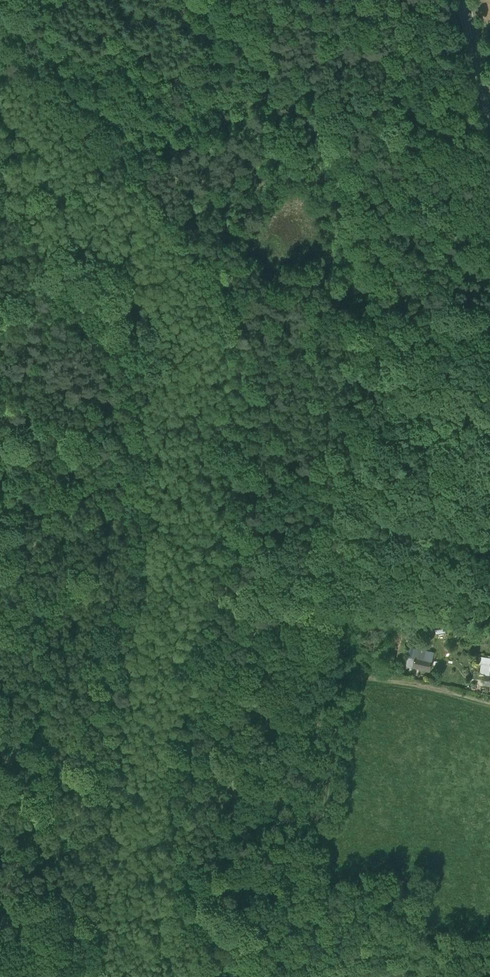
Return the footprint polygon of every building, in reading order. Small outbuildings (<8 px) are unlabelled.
[(406,666),(412,667),(415,650),(409,648),(406,666)] [(412,667),(429,672),(433,654),(415,650),(412,667)] [(489,686),(489,665),(481,664),(480,673),(485,674),(484,685),(489,686)]
